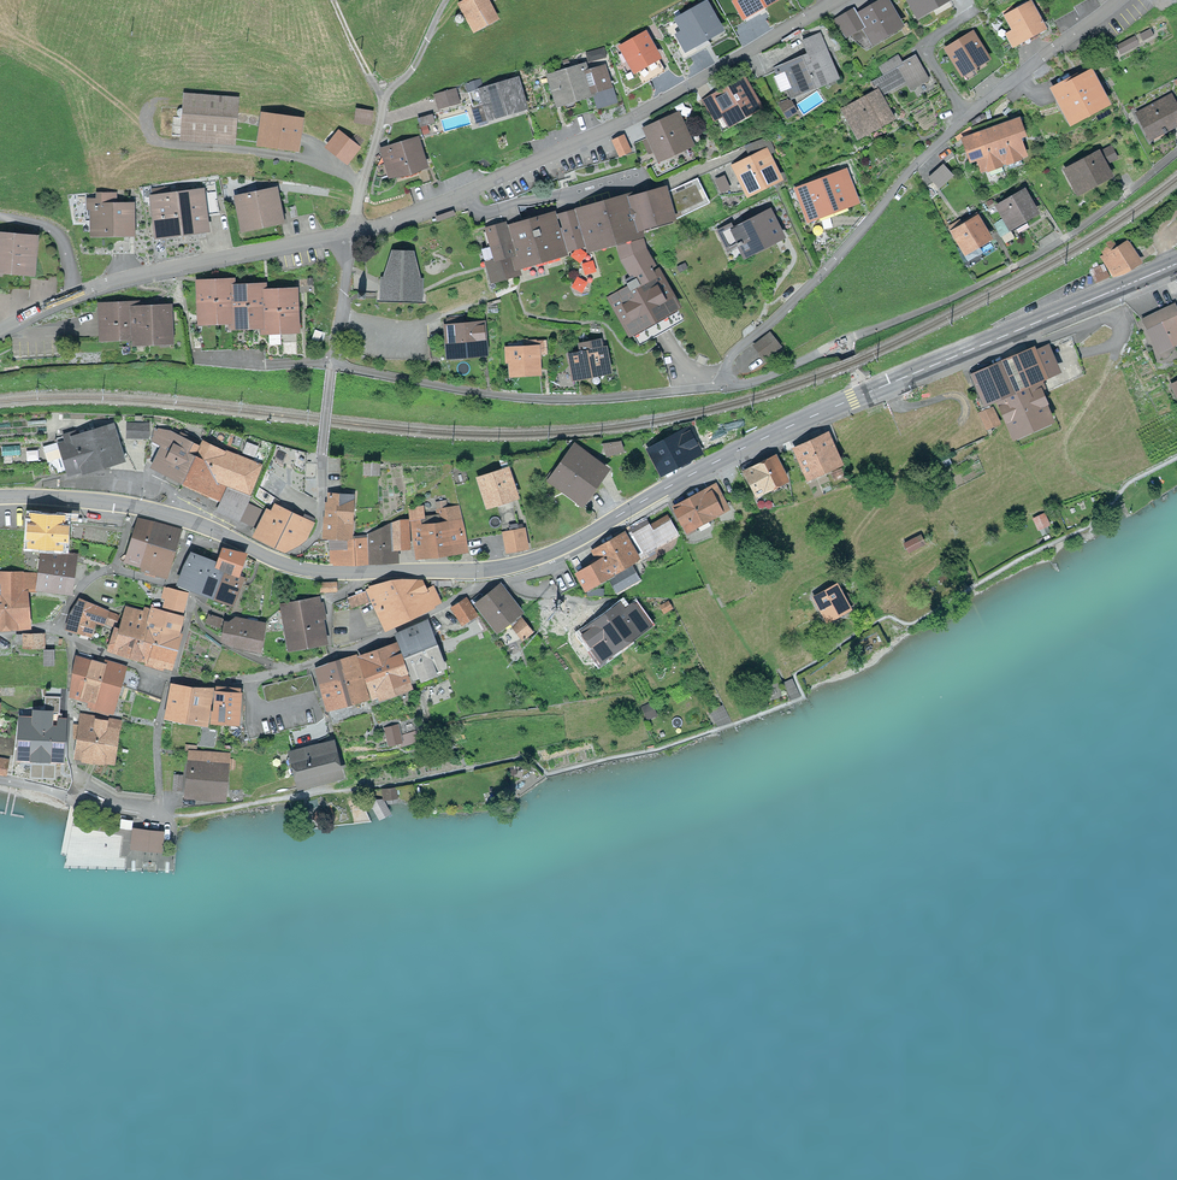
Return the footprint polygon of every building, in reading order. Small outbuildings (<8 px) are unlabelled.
[(460,5),(472,29),(494,17),(485,0),(469,0),(460,5)] [(745,21),(761,12),(759,7),(771,0),(734,0),(745,21)] [(919,11),(938,0),(912,0),(919,11)] [(885,1),(859,16),(864,24),(873,40),(899,25),(885,1)] [(1043,27),(1030,4),(1008,17),(1020,40),(1043,27)] [(680,21),(666,29),(683,59),(706,47),(701,39),(719,29),(706,5),(679,20),(680,21)] [(847,34),(864,24),(859,16),(856,10),(837,21),(847,34)] [(783,68),(793,92),(835,75),(824,51),(827,50),(819,33),(803,40),(810,57),(783,68)] [(973,34),(949,49),(963,73),(987,58),(973,34)] [(646,36),(623,48),(634,69),(657,56),(646,36)] [(1117,46),(1121,53),(1138,43),(1135,37),(1117,46)] [(877,91),(879,95),(907,79),(911,87),(926,79),(915,59),(872,83),(877,91)] [(584,67),(551,77),(558,101),(591,91),(590,90),(607,84),(603,69),(586,74),(584,67)] [(1072,80),(1055,89),(1069,116),(1090,105),(1092,109),(1106,102),(1091,74),(1073,83),(1072,80)] [(706,103),(720,128),(758,106),(743,81),(706,103)] [(522,105),(515,82),(483,92),(485,99),(472,103),(476,119),(522,105)] [(602,89),(595,92),(599,106),(607,104),(602,89)] [(437,96),(440,106),(458,101),(455,91),(437,96)] [(855,129),(865,123),(869,130),(892,118),(879,95),(877,91),(844,110),(855,129)] [(234,99),(187,96),(184,137),(214,139),(215,133),(231,134),(234,99)] [(1137,114),(1150,139),(1152,138),(1151,135),(1162,130),(1164,134),(1168,132),(1166,128),(1176,122),(1176,107),(1171,96),(1137,114)] [(788,100),(780,105),(787,117),(795,112),(788,100)] [(542,113),(548,131),(559,128),(554,109),(542,113)] [(372,113),(357,111),(355,122),(370,124),(372,113)] [(542,113),(532,116),(537,134),(548,131),(542,113)] [(677,116),(647,129),(659,156),(686,144),(682,134),(685,132),(677,116)] [(265,117),(261,141),(295,145),(298,121),(265,117)] [(417,118),(390,127),(389,149),(384,151),(388,163),(392,162),(396,174),(417,167),(423,186),(431,183),(416,137),(422,134),(417,118)] [(1017,120),(991,130),(1006,171),(1023,164),(1020,155),(1022,155),(1016,138),(1022,136),(1017,120)] [(991,130),(966,139),(974,161),(980,158),(984,168),(986,167),(990,177),(1006,171),(991,130)] [(338,132),(328,145),(348,161),(358,148),(338,132)] [(625,139),(615,143),(620,154),(629,150),(625,139)] [(735,167),(747,190),(775,176),(770,166),(775,164),(768,151),(735,167)] [(1090,158),(1067,170),(1076,187),(1086,182),(1089,186),(1110,175),(1097,151),(1089,156),(1090,158)] [(943,163),(935,170),(947,182),(954,175),(943,163)] [(939,189),(947,182),(935,170),(928,177),(939,189)] [(844,176),(801,192),(805,201),(811,198),(816,212),(845,201),(840,188),(847,186),(844,176)] [(638,226),(673,216),(707,201),(696,178),(666,192),(665,190),(629,200),(628,197),(559,217),(562,228),(558,229),(554,216),(505,230),(504,226),(486,231),(490,247),(484,249),(493,278),(518,271),(516,265),(565,251),(563,246),(587,239),(590,248),(617,240),(623,259),(632,275),(625,279),(631,289),(613,299),(640,346),(685,320),(657,273),(654,275),(649,267),(654,265),(644,248),(640,233),(639,232),(638,226)] [(257,186),(233,191),(237,209),(241,208),(244,226),(279,219),(274,191),(259,194),(257,186)] [(175,188),(154,190),(157,217),(162,217),(163,231),(203,226),(201,213),(199,194),(176,197),(175,188)] [(1024,191),(998,206),(1005,217),(994,223),(1000,233),(1014,225),(1018,231),(1028,224),(1025,219),(1036,212),(1024,191)] [(216,192),(199,194),(201,213),(219,211),(216,192)] [(294,200),(297,216),(315,213),(311,196),(294,200)] [(86,199),(87,219),(95,219),(96,232),(130,231),(130,206),(107,207),(107,199),(86,199)] [(438,216),(439,219),(453,215),(452,211),(438,216)] [(731,226),(719,232),(728,248),(735,244),(737,247),(740,246),(745,255),(782,236),(769,211),(733,230),(731,226)] [(958,221),(950,226),(965,251),(989,237),(977,217),(970,221),(968,219),(960,223),(958,221)] [(0,236),(0,268),(13,269),(31,270),(32,260),(33,238),(0,236)] [(112,236),(112,253),(130,253),(130,236),(112,236)] [(1127,244),(1105,257),(1116,274),(1137,261),(1127,244)] [(382,277),(381,297),(421,298),(422,279),(419,278),(413,252),(392,251),(384,277),(382,277)] [(32,260),(31,270),(13,269),(13,275),(0,274),(0,292),(11,293),(12,287),(29,288),(30,277),(58,279),(59,259),(49,258),(49,261),(32,260)] [(1090,271),(1096,282),(1109,276),(1103,264),(1090,271)] [(231,282),(216,283),(217,318),(232,317),(231,288),(231,282)] [(216,283),(200,283),(200,318),(217,318),(216,283)] [(263,292),(263,287),(248,288),(249,323),(263,322),(263,292)] [(248,288),(231,288),(232,317),(232,323),(249,323),(248,288)] [(295,291),(279,292),(279,327),(296,327),(295,291)] [(263,292),(263,322),(264,328),(279,327),(279,292),(263,292)] [(148,305),(102,307),(103,337),(135,336),(135,341),(170,340),(168,307),(148,308),(148,305)] [(1159,312),(1173,341),(1176,339),(1176,309),(1175,305),(1167,309),(1159,312)] [(1156,349),(1173,341),(1159,312),(1152,316),(1142,320),(1156,349)] [(217,318),(200,318),(201,349),(233,348),(264,348),(264,328),(263,322),(249,323),(232,323),(232,317),(217,318)] [(460,317),(448,318),(451,353),(482,350),(480,326),(461,327),(460,317)] [(279,327),(264,328),(264,348),(264,359),(296,358),(296,327),(279,327)] [(765,357),(771,352),(775,356),(777,354),(782,350),(778,346),(769,334),(764,339),(762,340),(755,346),(765,357)] [(524,349),(508,349),(508,363),(512,362),(512,371),(537,370),(536,351),(545,350),(545,341),(523,342),(524,349)] [(581,354),(571,355),(575,375),(608,369),(604,349),(601,349),(599,342),(580,345),(581,354)] [(986,402),(999,396),(1039,379),(1058,371),(1047,345),(1012,360),(974,376),(986,402)] [(699,355),(696,361),(704,364),(707,358),(699,355)] [(542,377),(517,379),(518,393),(543,391),(542,377)] [(1042,386),(1039,379),(999,396),(1014,432),(1048,417),(1036,389),(1042,386)] [(992,407),(980,413),(987,427),(998,422),(992,407)] [(148,424),(128,423),(127,436),(147,437),(148,424)] [(150,437),(147,460),(169,471),(166,479),(178,485),(182,477),(197,446),(156,427),(153,436),(150,437)] [(109,429),(77,439),(85,466),(127,453),(119,428),(110,431),(109,429)] [(686,431),(650,450),(661,470),(697,451),(686,431)] [(55,476),(85,466),(77,439),(75,432),(55,438),(57,442),(43,447),(47,462),(51,461),(55,476)] [(827,436),(797,449),(808,473),(837,460),(827,436)] [(603,445),(607,456),(624,450),(620,439),(603,445)] [(197,446),(182,477),(186,478),(183,483),(189,486),(185,495),(210,507),(211,504),(216,506),(214,509),(237,519),(260,467),(203,441),(200,447),(197,446)] [(1,447),(2,456),(20,454),(20,445),(1,447)] [(575,446),(550,481),(579,503),(605,468),(575,446)] [(786,479),(775,457),(745,472),(756,494),(786,479)] [(509,471),(483,479),(490,502),(512,495),(508,483),(512,482),(509,471)] [(728,507),(716,485),(674,508),(686,529),(728,507)] [(352,495),(329,494),(327,519),(325,519),(323,533),(346,535),(346,533),(351,533),(352,495)] [(424,557),(464,552),(459,505),(438,511),(438,515),(424,517),(412,520),(416,553),(424,553),(424,557)] [(267,511),(256,533),(285,547),(290,538),(301,544),(306,537),(315,519),(308,516),(306,520),(276,506),(273,513),(267,511)] [(410,508),(412,520),(424,517),(422,506),(410,508)] [(62,518),(31,516),(29,544),(60,546),(60,539),(66,539),(67,526),(62,526),(62,518)] [(1047,524),(1043,516),(1035,519),(1039,527),(1047,524)] [(130,564),(140,567),(153,522),(136,517),(136,519),(139,520),(128,559),(131,560),(130,564)] [(578,575),(584,586),(676,533),(668,519),(630,542),(625,534),(593,553),(597,558),(594,560),(597,564),(578,575)] [(394,545),(409,545),(407,522),(398,521),(379,529),(378,535),(370,536),(371,559),(393,558),(394,545)] [(140,567),(166,574),(179,529),(153,522),(140,567)] [(523,530),(504,533),(507,549),(526,546),(523,530)] [(925,544),(921,535),(904,543),(909,552),(925,544)] [(335,549),(335,561),(366,559),(365,539),(330,540),(330,549),(335,549)] [(218,563),(215,562),(214,564),(234,572),(239,558),(242,558),(241,552),(225,545),(218,563)] [(74,556),(43,552),(38,589),(63,592),(63,589),(70,590),(74,556)] [(190,553),(180,580),(204,589),(215,562),(190,553)] [(214,564),(204,589),(232,600),(242,575),(234,572),(214,564)] [(568,569),(552,577),(560,593),(576,585),(568,569)] [(614,579),(619,587),(633,579),(628,570),(614,579)] [(25,625),(24,588),(35,588),(37,573),(0,572),(0,626),(25,625)] [(370,589),(387,625),(439,599),(434,589),(424,589),(418,579),(403,579),(370,589)] [(162,596),(168,598),(166,604),(173,606),(175,600),(178,591),(165,587),(162,596)] [(842,597),(836,587),(816,598),(827,618),(853,604),(848,594),(842,597)] [(500,588),(479,604),(497,627),(518,611),(500,588)] [(186,593),(178,591),(175,600),(173,607),(182,609),(186,593)] [(353,606),(367,601),(364,592),(350,597),(353,606)] [(476,612),(467,598),(454,606),(463,620),(476,612)] [(316,599),(282,605),(290,646),(322,640),(318,616),(323,615),(321,603),(316,604),(316,599)] [(71,612),(67,626),(90,634),(94,620),(102,622),(106,611),(80,601),(75,614),(71,612)] [(661,606),(664,611),(671,607),(668,601),(661,606)] [(607,604),(602,608),(625,639),(636,631),(638,635),(650,626),(634,605),(623,613),(619,608),(616,610),(610,602),(607,604)] [(143,636),(173,645),(181,619),(159,612),(160,606),(153,604),(151,610),(149,615),(143,636)] [(128,609),(122,629),(143,636),(149,615),(151,610),(145,608),(143,614),(128,609)] [(605,654),(625,639),(602,608),(597,612),(590,616),(603,634),(595,640),(605,654)] [(112,624),(116,615),(108,612),(104,621),(112,624)] [(218,626),(220,618),(210,614),(207,622),(218,626)] [(522,619),(514,626),(523,637),(531,631),(522,619)] [(259,647),(261,624),(233,621),(231,625),(227,624),(226,638),(236,640),(235,648),(252,649),(252,646),(259,647)] [(424,623),(398,633),(414,677),(441,667),(424,623)] [(168,662),(173,645),(143,636),(122,629),(121,632),(115,630),(110,647),(148,659),(146,664),(159,668),(161,660),(168,662)] [(43,634),(15,634),(15,642),(25,642),(25,646),(42,646),(43,634)] [(590,665),(605,654),(595,640),(590,643),(588,640),(577,647),(590,665)] [(396,645),(360,657),(373,695),(408,682),(396,645)] [(53,650),(44,650),(44,665),(54,665),(53,650)] [(352,657),(340,661),(350,699),(368,694),(364,679),(358,681),(352,657)] [(110,710),(120,670),(80,660),(71,694),(91,699),(90,705),(110,710)] [(350,699),(340,661),(317,667),(328,705),(350,699)] [(792,679),(783,683),(791,700),(800,696),(792,679)] [(184,718),(205,722),(210,695),(211,688),(195,687),(194,692),(192,692),(189,692),(184,718)] [(239,689),(216,687),(213,718),(236,720),(239,689)] [(169,716),(184,718),(189,692),(174,689),(169,716)] [(643,707),(645,713),(654,709),(651,704),(643,707)] [(723,705),(709,711),(717,727),(730,722),(723,705)] [(34,725),(21,725),(18,750),(30,750),(30,756),(62,757),(64,714),(35,709),(34,725)] [(120,727),(121,719),(82,714),(81,725),(74,724),(73,736),(79,737),(77,756),(112,760),(117,726),(120,727)] [(398,725),(385,728),(389,744),(401,741),(402,744),(416,740),(414,732),(400,736),(398,725)] [(300,782),(338,773),(331,745),(299,753),(298,749),(292,750),(300,782)] [(220,795),(223,759),(192,756),(189,792),(220,795)] [(8,758),(0,757),(0,773),(5,774),(8,758)] [(235,759),(227,758),(226,767),(234,767),(235,759)] [(183,775),(174,774),(172,790),(182,791),(183,775)] [(396,796),(395,788),(383,789),(384,798),(396,796)] [(389,812),(382,799),(370,801),(379,817),(389,812)] [(135,832),(134,845),(158,847),(159,834),(135,832)]
